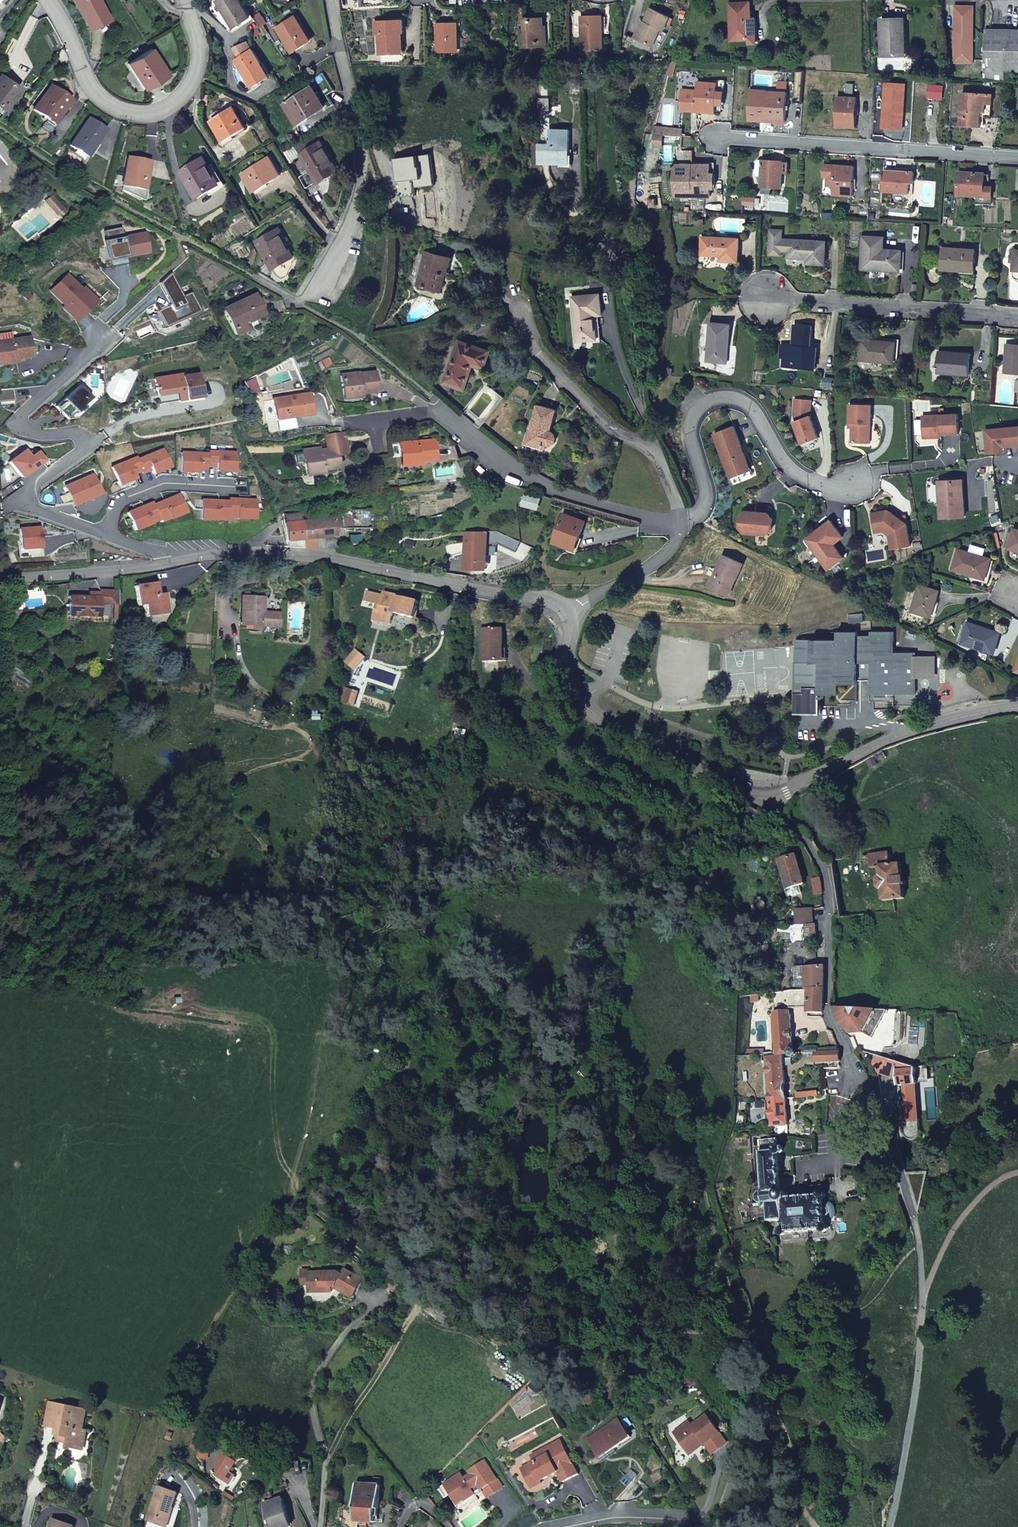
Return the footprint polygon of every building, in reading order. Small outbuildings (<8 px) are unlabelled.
[(90,29),(108,20),(98,0),(75,0),(90,29)] [(240,0),(220,0),(217,2),(233,29),(251,19),(240,0)] [(733,41),(750,40),(750,37),(756,37),(755,20),(752,19),(751,3),(731,4),(733,41)] [(671,18),(652,9),(645,22),(643,21),(635,38),(653,47),(661,30),(664,32),(671,18)] [(262,27),(266,24),(260,13),(255,16),(262,27)] [(311,41),(296,17),(277,29),(292,53),(311,41)] [(603,17),(582,17),(582,50),(603,49),(603,17)] [(526,47),(536,47),(536,42),(547,42),(547,31),(544,30),(544,19),(525,20),(526,47)] [(906,56),(905,19),(882,20),(883,57),(906,56)] [(403,21),(375,22),(376,35),(379,35),(380,55),(401,54),(401,33),(403,33),(403,21)] [(458,24),(437,24),(438,52),(459,51),(458,24)] [(980,72),(1017,72),(1017,32),(980,31),(980,72)] [(240,58),(252,51),(247,43),(233,49),(240,58)] [(144,89),(158,80),(157,77),(165,72),(151,50),(129,64),(144,89)] [(253,50),(252,51),(240,58),(235,61),(252,88),(270,78),(253,50)] [(157,77),(158,80),(167,75),(165,72),(157,77)] [(1,75),(0,76),(0,106),(5,109),(19,88),(1,75)] [(718,84),(698,83),(696,112),(716,114),(718,84)] [(34,110),(47,120),(53,124),(69,101),(50,88),(34,110)] [(312,88),(284,105),(296,125),(325,107),(312,88)] [(767,92),(766,122),(785,123),(787,93),(767,92)] [(980,128),(981,117),(981,113),(984,113),(986,95),(962,93),(961,127),(980,128)] [(981,113),(981,117),(991,118),(993,95),(986,95),(984,113),(981,113)] [(837,97),(836,127),(855,128),(857,98),(837,97)] [(247,129),(233,107),(211,121),(224,143),(247,129)] [(105,131),(88,119),(70,146),(88,157),(105,131)] [(53,124),(47,120),(41,128),(47,133),(53,124)] [(549,130),(549,165),(561,165),(561,156),(569,156),(569,130),(549,130)] [(654,140),(652,139),(649,150),(661,151),(663,135),(655,134),(654,140)] [(302,156),(306,163),(319,184),(339,171),(321,143),(302,156)] [(691,171),(691,196),(710,196),(710,167),(693,167),(693,151),(675,151),(675,171),(691,171)] [(569,165),(569,156),(561,156),(561,165),(569,165)] [(280,175),(269,158),(242,175),(253,192),(280,175)] [(149,163),(128,159),(122,186),(143,190),(149,163)] [(220,185),(204,159),(181,173),(197,199),(220,185)] [(761,177),(761,187),(781,188),(782,162),(762,161),(762,164),(756,164),(756,176),(761,177)] [(295,169),(311,195),(322,189),(319,184),(306,163),(295,169)] [(853,197),(854,167),(835,166),(824,165),(821,171),(823,178),(828,178),(827,184),(829,186),(833,187),(833,195),(853,197)] [(915,172),(886,170),(885,181),(883,181),(882,193),(909,194),(910,184),(914,184),(915,172)] [(985,174),(959,173),(957,195),(984,196),(985,174)] [(66,212),(51,194),(44,202),(58,219),(66,212)] [(113,267),(128,264),(126,255),(136,253),(141,245),(139,234),(123,237),(120,227),(103,231),(113,267)] [(280,229),(257,243),(273,270),(295,258),(283,238),(284,237),(280,229)] [(782,231),(771,230),(770,255),(780,256),(781,251),(789,252),(788,258),(808,259),(808,264),(825,265),(827,243),(782,240),(782,231)] [(141,245),(136,253),(148,251),(144,233),(139,234),(141,245)] [(882,251),(883,238),(864,236),(862,270),(881,271),(881,268),(901,269),(902,252),(882,251)] [(739,240),(702,238),(701,256),(721,256),(721,261),(738,262),(739,240)] [(976,251),(943,249),(942,270),(974,272),(976,251)] [(417,286),(436,291),(441,274),(445,275),(447,275),(451,259),(426,252),(417,286)] [(441,274),(436,291),(440,292),(445,275),(441,274)] [(82,290),(68,275),(50,291),(64,306),(62,308),(75,322),(102,297),(89,283),(82,290)] [(169,305),(157,311),(165,328),(201,312),(192,292),(182,297),(178,288),(164,294),(169,305)] [(223,310),(235,335),(245,331),(242,325),(264,315),(255,295),(223,310)] [(602,315),(601,308),(600,295),(572,298),(576,342),(596,340),(594,316),(602,315)] [(731,326),(710,324),(707,362),(727,363),(731,326)] [(6,356),(7,364),(18,363),(17,359),(32,357),(30,337),(12,340),(11,332),(0,334),(0,357),(6,356)] [(896,344),(862,340),(860,361),(894,364),(896,344)] [(485,367),(489,352),(460,343),(447,382),(464,388),(472,364),(485,367)] [(1008,345),(1006,373),(1017,373),(1017,346),(1008,345)] [(817,349),(786,346),(784,358),(783,366),(815,369),(817,349)] [(971,355),(938,352),(937,373),(969,375),(971,355)] [(341,376),(343,396),(361,394),(376,392),(374,373),(341,376)] [(202,398),(201,391),(198,375),(182,377),(181,375),(155,379),(157,396),(183,393),(184,401),(202,398)] [(244,382),(250,393),(257,390),(253,377),(244,382)] [(79,385),(54,407),(60,414),(62,412),(68,418),(90,398),(79,385)] [(183,393),(157,396),(159,405),(184,401),(183,393)] [(308,394),(263,401),(266,421),(294,417),(294,416),(311,413),(308,394)] [(812,400),(795,398),(794,415),(796,421),(794,422),(802,444),(819,438),(810,416),(812,400)] [(872,404),(850,403),(849,423),(852,423),(852,428),(851,443),(871,443),(872,404)] [(556,435),(552,431),(557,410),(537,405),(525,445),(543,449),(543,445),(551,446),(556,442),(557,438),(556,435)] [(959,414),(923,416),(924,438),(935,437),(935,436),(938,436),(939,437),(943,437),(942,434),(960,433),(959,414)] [(741,446),(734,426),(713,434),(730,478),(750,470),(744,452),(740,453),(738,448),(741,446)] [(1002,429),(986,430),(988,453),(1001,452),(1001,451),(1004,451),(1003,447),(1017,446),(1017,428),(1002,429)] [(345,432),(341,433),(325,435),(326,439),(341,437),(346,441),(345,432)] [(341,437),(326,439),(328,450),(314,452),(314,450),(303,451),(304,454),(305,464),(307,476),(324,474),(324,470),(339,468),(337,455),(348,453),(346,441),(341,437)] [(399,443),(401,458),(408,458),(409,466),(419,465),(419,462),(434,460),(432,441),(399,443)] [(138,458),(112,468),(119,486),(137,479),(135,475),(143,471),(144,474),(152,470),(154,474),(171,467),(164,450),(139,460),(138,458)] [(11,465),(12,483),(43,461),(37,453),(33,455),(29,458),(27,455),(24,451),(9,462),(11,465)] [(237,453),(210,452),(209,454),(182,453),(181,472),(200,473),(200,468),(209,469),(209,467),(217,467),(217,471),(236,472),(237,453)] [(305,464),(304,454),(295,455),(297,465),(305,464)] [(408,458),(401,458),(401,467),(409,466),(408,458)] [(101,494),(92,475),(64,487),(74,506),(101,494)] [(966,518),(964,481),(942,482),(942,498),(944,497),(945,502),(940,502),(941,519),(966,518)] [(127,513),(134,531),(152,525),(151,521),(158,517),(160,521),(161,523),(186,513),(179,495),(154,505),(153,503),(127,513)] [(229,502),(201,501),(200,520),(219,521),(219,516),(228,517),(228,514),(237,515),(236,519),(255,520),(256,501),(229,499),(229,502)] [(341,510),(340,529),(370,529),(370,510),(341,510)] [(872,514),(875,533),(884,532),(890,536),(892,550),(911,547),(906,516),(901,517),(898,517),(893,514),(889,511),(872,514)] [(745,512),(740,516),(739,527),(744,532),(767,534),(772,530),(773,519),(769,514),(754,513),(754,515),(749,515),(750,513),(745,512)] [(578,530),(583,532),(586,521),(565,514),(555,542),(572,548),(578,530)] [(305,548),(314,549),(314,539),(335,537),(333,519),(302,522),(305,548)] [(843,537),(831,521),(806,540),(829,570),(844,558),(834,545),(843,537)] [(289,547),(305,548),(302,522),(286,524),(289,547)] [(39,528),(20,529),(21,550),(41,549),(39,528)] [(1008,549),(1017,552),(1017,530),(1014,529),(1008,549)] [(577,550),(583,532),(578,530),(572,548),(577,550)] [(487,532),(466,532),(466,563),(487,563),(487,532)] [(985,579),(990,560),(983,558),(985,553),(983,548),(974,546),(970,548),(968,554),(958,551),(953,570),(985,579)] [(41,549),(21,550),(22,559),(43,557),(43,549),(41,549)] [(725,553),(711,585),(727,592),(735,576),(738,578),(745,562),(725,553)] [(156,583),(137,586),(140,605),(145,604),(147,616),(167,613),(165,595),(158,595),(156,583)] [(919,585),(912,612),(931,618),(939,591),(919,585)] [(110,607),(118,607),(119,593),(100,592),(100,594),(100,599),(89,598),(69,597),(68,617),(99,619),(100,606),(110,607)] [(393,613),(415,618),(418,602),(398,598),(398,596),(384,592),(380,611),(376,610),(374,620),(391,624),(393,613)] [(278,628),(279,615),(263,614),(264,598),(243,597),(241,626),(278,628)] [(109,625),(110,607),(100,606),(99,619),(68,617),(67,623),(109,625)] [(1000,635),(968,624),(962,644),(993,653),(1000,635)] [(500,650),(503,649),(503,647),(502,628),(481,629),(482,662),(500,661),(500,650)] [(838,641),(812,641),(812,662),(795,662),(795,714),(821,714),(821,694),(839,694),(839,684),(857,684),(857,663),(871,663),(871,694),(915,694),(915,653),(893,653),(893,632),(871,632),(871,636),(857,636),(857,632),(838,632),(838,641)] [(812,662),(812,641),(795,641),(795,662),(812,662)] [(939,656),(925,656),(925,684),(939,684),(939,656)] [(354,706),(359,692),(346,688),(341,702),(354,706)] [(462,748),(461,740),(453,741),(454,750),(462,748)] [(889,852),(869,855),(870,867),(878,867),(879,877),(876,880),(877,889),(881,892),(882,902),(905,899),(903,886),(906,886),(905,877),(902,878),(901,864),(890,865),(889,852)] [(796,855),(779,861),(782,874),(789,900),(801,896),(799,887),(805,885),(796,855)] [(822,888),(820,879),(812,882),(814,890),(822,888)] [(794,910),(795,925),(812,924),(811,909),(794,910)] [(795,925),(790,926),(789,926),(790,938),(803,937),(803,942),(816,941),(815,924),(812,924),(795,925)] [(803,966),(793,967),(793,990),(804,989),(803,968),(803,966)] [(804,989),(807,989),(824,988),(824,966),(803,968),(804,989)] [(807,989),(807,1013),(823,1013),(824,988),(807,989)] [(789,1013),(807,1013),(807,989),(804,989),(793,990),(789,1003),(788,1011),(789,1011),(789,1013)] [(863,1034),(876,1011),(833,1008),(840,1025),(850,1034),(863,1034)] [(772,1020),(775,1057),(782,1057),(792,1056),(794,1051),(791,1050),(789,1013),(789,1011),(788,1011),(774,1013),(772,1020)] [(876,1011),(863,1034),(872,1038),(887,1011),(876,1011)] [(813,1048),(814,1056),(814,1058),(839,1056),(838,1048),(820,1049),(819,1047),(813,1048)] [(917,1086),(916,1069),(907,1069),(907,1066),(873,1054),(871,1061),(879,1070),(897,1080),(897,1087),(899,1087),(904,1087),(906,1104),(901,1104),(902,1125),(918,1123),(915,1086),(917,1086)] [(775,1057),(764,1058),(768,1126),(787,1125),(782,1057),(775,1057)] [(918,1123),(902,1125),(902,1133),(906,1139),(911,1140),(916,1138),(918,1134),(918,1123)] [(768,1221),(782,1220),(783,1232),(826,1229),(826,1222),(833,1222),(835,1215),(831,1204),(824,1204),(824,1196),(785,1198),(785,1193),(779,1189),(777,1155),(781,1153),(782,1148),(776,1145),(776,1140),(758,1140),(762,1192),(758,1192),(755,1196),(756,1201),(760,1204),(767,1204),(768,1221)] [(302,1286),(311,1286),(311,1273),(311,1269),(301,1269),(302,1286)] [(337,1287),(354,1298),(364,1280),(346,1269),(343,1275),(338,1272),(311,1273),(311,1286),(311,1293),(333,1292),(333,1286),(337,1287)] [(89,1410),(50,1401),(44,1424),(59,1428),(56,1440),(66,1442),(65,1446),(78,1448),(79,1444),(86,1441),(89,1431),(84,1429),(89,1410)] [(689,1453),(720,1432),(707,1415),(692,1425),(689,1421),(674,1432),(689,1453)] [(621,1427),(616,1421),(588,1440),(592,1446),(594,1446),(599,1447),(602,1445),(606,1451),(608,1453),(631,1437),(623,1425),(621,1427)] [(213,1438),(199,1435),(196,1449),(200,1450),(198,1458),(205,1459),(207,1451),(210,1452),(213,1438)] [(579,1474),(560,1440),(531,1455),(535,1462),(522,1468),(532,1488),(543,1483),(541,1481),(549,1477),(547,1474),(557,1469),(564,1482),(579,1474)] [(84,1450),(86,1441),(79,1444),(78,1448),(84,1450)] [(599,1447),(594,1446),(600,1455),(606,1451),(602,1445),(599,1447)] [(212,1471),(225,1480),(231,1471),(239,1461),(246,1458),(234,1451),(229,1450),(225,1453),(212,1471)] [(502,1487),(484,1460),(469,1471),(471,1474),(464,1478),(461,1473),(445,1484),(452,1494),(459,1509),(468,1504),(469,1506),(479,1499),(475,1494),(482,1489),(487,1497),(502,1487)] [(231,1471),(225,1480),(231,1484),(237,1476),(231,1471)] [(356,1517),(376,1518),(377,1506),(381,1506),(382,1483),(358,1482),(356,1517)] [(452,1494),(445,1484),(440,1487),(447,1497),(452,1494)] [(148,1520),(159,1524),(160,1519),(169,1523),(173,1512),(178,1493),(160,1486),(148,1520)] [(266,1504),(273,1526),(287,1526),(292,1526),(283,1499),(266,1504)] [(72,1524),(51,1517),(48,1526),(71,1526),(72,1524)]
